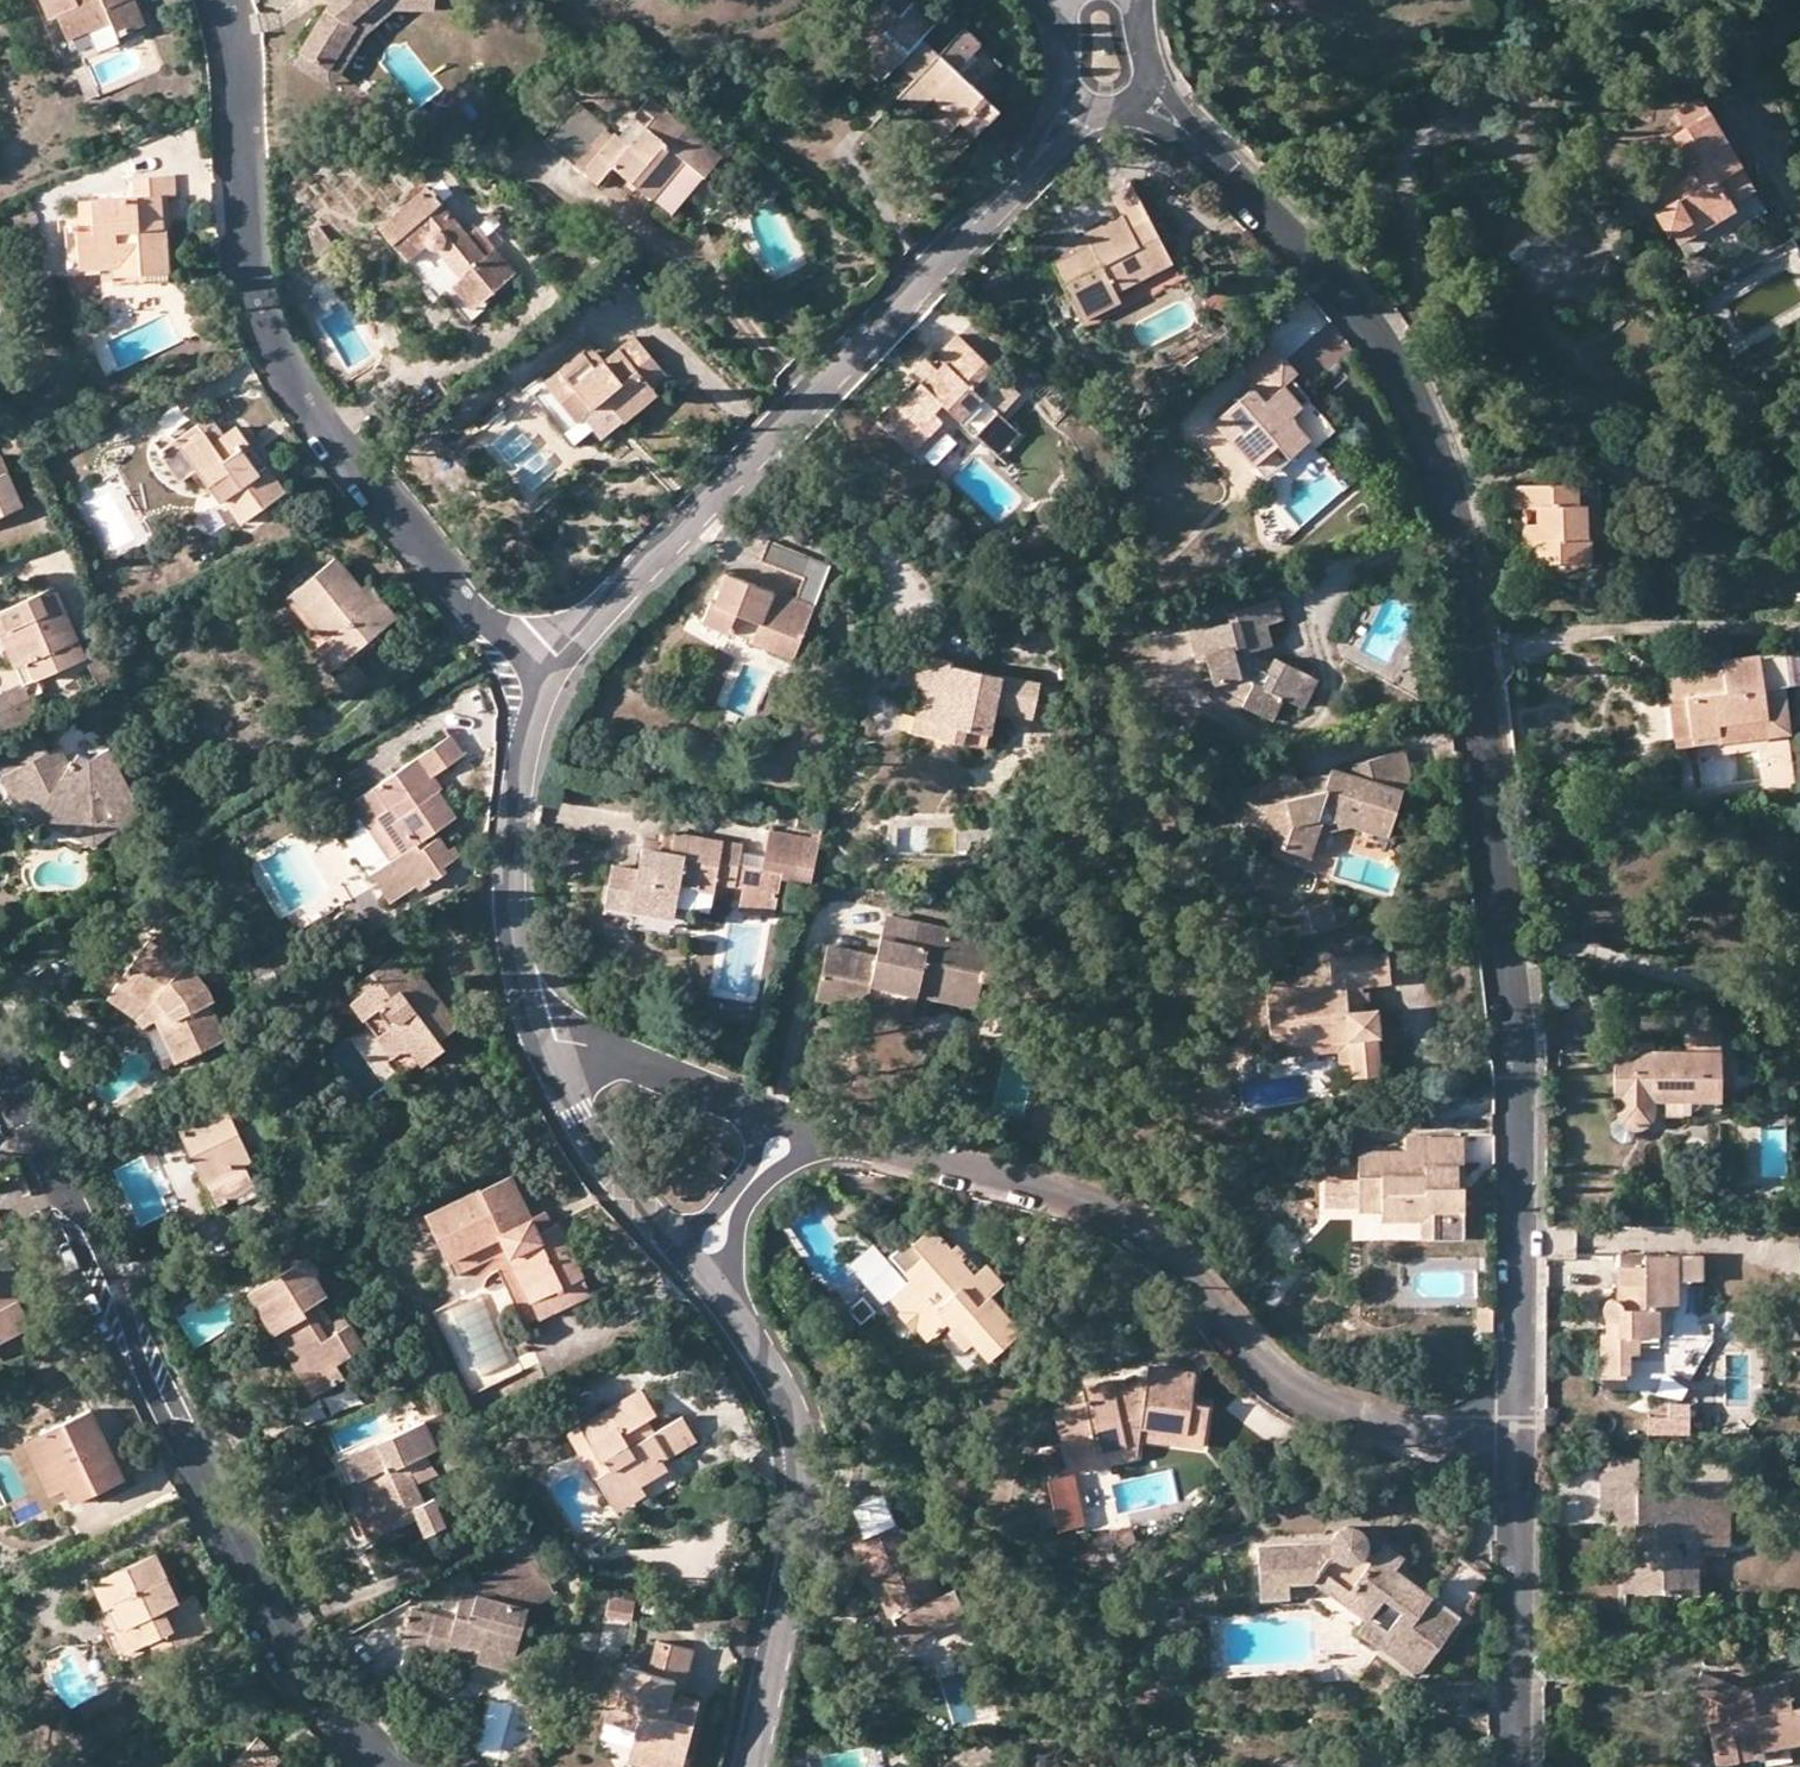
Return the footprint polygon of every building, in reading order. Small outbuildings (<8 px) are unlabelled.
[(49,20),(57,18),(65,37),(88,28),(87,24),(108,17),(116,34),(144,23),(134,0),(41,0),(49,20)] [(433,0),(376,0),(355,16),(327,61),(299,45),(291,57),(330,79),(362,29),(394,1),(432,3),(433,0)] [(296,43),(299,45),(327,61),(355,16),(376,0),(323,0),(296,43)] [(883,2),(858,30),(872,44),(858,58),(881,80),(896,64),(903,56),(921,73),(914,80),(908,86),(926,104),(934,96),(976,134),(999,110),(958,69),(983,42),(948,9),(937,21),(913,0),(912,0),(898,16),(883,2)] [(883,2),(898,16),(912,0),(886,0),(883,2)] [(896,64),(914,80),(921,73),(903,56),(896,64)] [(958,153),(976,134),(934,96),(926,104),(908,86),(898,97),(958,153)] [(721,156),(660,106),(630,144),(583,107),(551,146),(598,183),(612,166),(652,199),(684,160),(705,177),(721,156)] [(1676,171),(1661,180),(1675,202),(1667,207),(1656,213),(1669,235),(1673,232),(1680,243),(1736,211),(1731,201),(1752,189),(1709,113),(1660,142),(1676,171)] [(673,215),(705,177),(684,160),(652,199),(673,215)] [(174,192),(173,170),(134,171),(134,191),(82,193),(82,219),(79,219),(79,260),(119,259),(119,267),(168,266),(167,220),(162,220),(161,192),(170,192),(174,192)] [(1654,184),(1667,207),(1675,202),(1661,180),(1654,184)] [(1155,228),(1132,183),(1112,194),(1121,213),(1085,231),(1091,243),(1053,263),(1082,316),(1119,297),(1114,288),(1152,268),(1136,238),(1155,228)] [(1764,212),(1752,189),(1731,201),(1736,211),(1680,243),(1689,258),(1764,212)] [(483,259),(465,236),(427,190),(380,229),(405,260),(426,245),(438,249),(461,277),(443,293),(468,323),(487,307),(482,301),(514,275),(494,250),(483,259)] [(171,220),(170,192),(161,192),(162,220),(167,220),(171,220)] [(68,260),(79,260),(79,219),(67,220),(68,260)] [(333,244),(320,222),(310,229),(315,255),(333,244)] [(476,228),(465,236),(483,259),(494,250),(476,228)] [(1171,258),(1155,228),(1136,238),(1152,268),(1171,258)] [(911,375),(916,379),(924,387),(915,396),(907,389),(879,419),(914,453),(919,449),(941,426),(945,421),(936,412),(943,405),(980,440),(1002,415),(1022,395),(1003,377),(999,382),(990,374),(996,369),(959,335),(940,355),(947,363),(940,369),(928,358),(911,375)] [(635,337),(603,363),(595,370),(581,352),(531,394),(573,443),(586,432),(595,443),(657,391),(652,385),(666,373),(635,337)] [(589,346),(581,352),(595,370),(603,363),(589,346)] [(1297,376),(1284,360),(1249,391),(1262,405),(1249,417),(1235,402),(1214,420),(1257,466),(1276,448),(1288,461),(1310,441),(1317,447),(1336,429),(1309,398),(1301,406),(1284,387),(1293,380),(1297,376)] [(916,379),(907,389),(915,396),(924,387),(916,379)] [(1309,398),(1293,380),(1284,387),(1301,406),(1309,398)] [(1020,434),(1002,415),(980,440),(981,440),(999,458),(1020,434)] [(198,423),(173,440),(179,446),(202,429),(198,423)] [(252,445),(237,426),(213,443),(202,429),(179,446),(173,440),(157,452),(179,480),(196,470),(219,501),(225,497),(243,520),(286,489),(268,466),(261,472),(244,450),(252,445)] [(947,433),(941,426),(919,449),(926,455),(947,433)] [(268,466),(252,445),(244,450),(261,472),(268,466)] [(1268,479),(1288,461),(1276,448),(1257,466),(1268,479)] [(22,505),(0,458),(0,515),(22,505)] [(1512,510),(1522,510),(1538,509),(1539,547),(1540,566),(1591,564),(1590,537),(1587,537),(1586,508),(1579,508),(1577,487),(1512,488),(1512,510)] [(1524,548),(1539,547),(1538,509),(1522,510),(1524,548)] [(795,660),(831,567),(768,543),(759,563),(802,581),(795,601),(728,576),(717,606),(711,604),(703,626),(730,636),(738,615),(759,623),(753,644),(795,660)] [(334,558),(292,593),(318,626),(311,632),(301,641),(331,678),(349,665),(343,658),(395,617),(379,597),(372,604),(358,590),(334,558)] [(368,582),(358,590),(372,604),(379,597),(368,582)] [(0,634),(9,630),(24,664),(29,662),(35,679),(85,657),(54,588),(0,610),(0,634)] [(284,600),(311,632),(318,626),(292,593),(284,600)] [(1228,624),(1215,628),(1202,631),(1191,635),(1198,659),(1207,656),(1216,687),(1243,681),(1251,685),(1242,706),(1272,721),(1283,699),(1297,706),(1311,676),(1274,659),(1273,663),(1268,672),(1246,661),(1251,653),(1273,646),(1267,627),(1284,622),(1278,600),(1227,615),(1228,624)] [(1200,622),(1202,631),(1215,628),(1212,619),(1200,622)] [(23,684),(35,679),(29,662),(24,664),(9,630),(0,634),(23,684)] [(1034,712),(1041,687),(955,668),(955,662),(906,653),(899,686),(924,690),(918,720),(988,733),(992,713),(994,704),(1034,712)] [(1273,663),(1251,653),(1246,661),(1268,672),(1273,663)] [(1797,654),(1719,663),(1719,672),(1709,673),(1666,680),(1669,702),(1687,701),(1692,739),(1693,746),(1772,737),(1767,689),(1785,688),(1799,685),(1799,680),(1797,654)] [(1710,664),(1709,673),(1719,672),(1719,663),(1710,664)] [(1319,681),(1311,676),(1297,706),(1305,710),(1319,681)] [(1239,712),(1242,706),(1251,685),(1243,681),(1216,687),(1210,699),(1239,712)] [(1791,735),(1785,688),(1767,689),(1772,737),(1791,735)] [(1674,741),(1692,739),(1687,701),(1669,702),(1674,741)] [(1033,720),(1034,712),(994,704),(992,713),(1033,720)] [(984,749),(988,733),(918,720),(915,736),(984,749)] [(103,843),(142,815),(108,748),(91,756),(79,752),(75,759),(70,761),(61,744),(52,749),(42,728),(0,749),(0,781),(36,818),(94,851),(103,843)] [(449,736),(349,802),(388,860),(379,866),(370,873),(384,895),(410,879),(413,884),(442,866),(438,860),(450,852),(439,835),(427,843),(423,837),(454,817),(429,778),(462,754),(449,736)] [(1410,771),(1405,752),(1355,765),(1351,777),(1332,772),(1326,791),(1302,795),(1267,804),(1277,848),(1311,858),(1319,836),(1320,836),(1321,826),(1336,822),(1353,828),(1389,838),(1403,790),(1388,787),(1391,775),(1409,772),(1410,771)] [(1261,775),(1267,804),(1302,795),(1295,767),(1261,775)] [(1403,790),(1409,772),(1391,775),(1388,787),(1403,790)] [(340,808),(379,866),(388,860),(349,802),(340,808)] [(1320,836),(1353,828),(1336,822),(1321,826),(1320,836)] [(667,834),(663,848),(663,853),(685,856),(688,837),(667,834)] [(818,844),(770,835),(764,871),(748,868),(745,889),(780,895),(784,874),(811,879),(816,854),(816,852),(818,844)] [(743,847),(688,837),(685,856),(663,853),(663,848),(645,845),(640,872),(615,868),(607,906),(634,911),(675,919),(677,910),(680,886),(696,889),(696,893),(716,896),(717,885),(718,885),(736,888),(740,867),(743,847)] [(740,867),(736,888),(745,889),(748,868),(740,867)] [(712,915),(716,896),(696,893),(696,889),(680,886),(677,910),(712,915)] [(776,917),(780,895),(745,889),(741,911),(776,917)] [(318,917),(312,905),(289,918),(296,930),(318,917)] [(1334,925),(1331,908),(1307,913),(1312,931),(1334,925)] [(675,919),(634,911),(632,920),(673,928),(675,919)] [(1312,931),(1307,913),(1303,914),(1309,935),(1313,934),(1312,931)] [(982,990),(992,942),(887,919),(878,959),(829,947),(822,984),(853,991),(849,1008),(913,1021),(919,997),(923,979),(982,990)] [(192,951),(157,926),(149,938),(183,963),(186,961),(192,951)] [(203,978),(186,961),(183,963),(149,938),(113,990),(155,1021),(148,1025),(158,1046),(154,1048),(163,1065),(224,1038),(210,1004),(213,1002),(203,978)] [(1388,976),(1386,947),(1330,952),(1332,979),(1267,985),(1271,1040),(1287,1039),(1349,1034),(1351,1058),(1352,1071),(1380,1069),(1376,1031),(1382,1031),(1379,1001),(1365,1002),(1363,978),(1388,976)] [(391,957),(356,982),(365,994),(354,1001),(349,1005),(405,1077),(445,1049),(438,1040),(458,1023),(443,1002),(438,1006),(424,988),(428,984),(414,965),(403,972),(391,957)] [(978,1008),(982,990),(923,979),(919,997),(978,1008)] [(345,990),(354,1001),(365,994),(356,982),(345,990)] [(443,1002),(428,984),(424,988),(438,1006),(443,1002)] [(818,1002),(849,1008),(853,991),(822,984),(818,1002)] [(141,1027),(148,1025),(155,1021),(113,990),(107,998),(141,1027)] [(1683,1031),(1719,1031),(1720,1016),(1683,1015),(1683,1031)] [(1681,1101),(1719,1100),(1719,1031),(1683,1031),(1682,1052),(1653,1052),(1636,1052),(1614,1052),(1614,1102),(1617,1103),(1617,1113),(1618,1118),(1622,1124),(1627,1127),(1631,1130),(1638,1130),(1644,1127),(1649,1124),(1652,1121),(1653,1116),(1652,1088),(1682,1088),(1681,1101)] [(1338,1059),(1351,1058),(1349,1034),(1287,1039),(1288,1052),(1337,1048),(1338,1059)] [(1636,1052),(1653,1052),(1652,1041),(1636,1042),(1636,1052)] [(1653,1116),(1719,1115),(1719,1100),(1681,1101),(1682,1088),(1652,1088),(1653,1116)] [(249,1159),(225,1106),(177,1127),(212,1206),(253,1188),(242,1163),(249,1159)] [(1465,1169),(1466,1141),(1408,1140),(1407,1155),(1360,1155),(1361,1212),(1383,1212),(1435,1213),(1436,1238),(1465,1238),(1465,1188),(1460,1188),(1460,1169),(1465,1169)] [(530,1218),(510,1176),(425,1215),(453,1274),(490,1258),(508,1249),(537,1315),(589,1291),(558,1223),(551,1226),(537,1233),(530,1218)] [(545,1211),(530,1218),(537,1233),(551,1226),(545,1211)] [(1424,1239),(1436,1238),(1435,1213),(1383,1212),(1384,1224),(1423,1225),(1424,1239)] [(925,1263),(907,1280),(914,1288),(893,1305),(906,1318),(903,1323),(914,1334),(918,1330),(928,1343),(934,1337),(936,1339),(946,1329),(943,1327),(949,1323),(954,1327),(949,1333),(966,1350),(974,1343),(990,1362),(1023,1332),(1019,1328),(1024,1323),(1012,1310),(1007,1315),(991,1298),(1004,1286),(986,1266),(979,1272),(956,1247),(950,1253),(929,1230),(910,1247),(925,1263)] [(925,1263),(910,1247),(906,1242),(887,1259),(907,1280),(925,1263)] [(521,1323),(537,1315),(508,1249),(490,1258),(521,1323)] [(1644,1266),(1644,1254),(1618,1253),(1618,1265),(1644,1266)] [(1644,1266),(1618,1265),(1617,1298),(1611,1297),(1603,1303),(1602,1312),(1608,1317),(1607,1334),(1601,1335),(1600,1373),(1627,1373),(1626,1354),(1640,1355),(1641,1335),(1663,1335),(1664,1308),(1676,1309),(1676,1279),(1698,1280),(1699,1254),(1644,1254),(1644,1266)] [(291,1265),(255,1286),(279,1328),(291,1346),(285,1349),(311,1394),(344,1375),(337,1363),(361,1347),(342,1314),(320,1326),(308,1306),(326,1295),(314,1275),(316,1261),(294,1256),(291,1265)] [(30,1326),(17,1299),(26,1293),(12,1265),(0,1271),(0,1341),(30,1326)] [(255,1286),(246,1291),(270,1333),(279,1328),(255,1286)] [(1188,1421),(1207,1425),(1211,1404),(1189,1400),(1195,1375),(1148,1367),(1146,1376),(1144,1390),(1114,1397),(1111,1384),(1110,1380),(1079,1386),(1081,1402),(1054,1408),(1061,1442),(1090,1435),(1092,1449),(1123,1441),(1120,1421),(1186,1434),(1188,1421)] [(1144,1390),(1146,1376),(1111,1384),(1114,1397),(1144,1390)] [(644,1392),(577,1430),(602,1475),(596,1479),(612,1504),(643,1487),(638,1477),(662,1463),(694,1443),(681,1420),(655,1434),(645,1440),(637,1428),(647,1422),(657,1415),(644,1392)] [(91,1412),(40,1436),(65,1489),(73,1503),(124,1478),(91,1412)] [(1687,1432),(1701,1432),(1702,1420),(1688,1419),(1687,1432)] [(1135,1440),(1202,1451),(1207,1425),(1188,1421),(1186,1434),(1120,1421),(1123,1441),(1092,1449),(1090,1435),(1061,1442),(1066,1469),(1138,1454),(1135,1440)] [(655,1434),(647,1422),(637,1428),(645,1440),(655,1434)] [(439,1449),(426,1423),(340,1463),(349,1484),(354,1482),(361,1478),(371,1499),(367,1501),(383,1534),(419,1518),(427,1532),(444,1525),(431,1497),(423,1500),(414,1483),(405,1464),(421,1457),(439,1449)] [(593,1482),(596,1479),(602,1475),(577,1430),(567,1436),(593,1482)] [(50,1496),(65,1489),(40,1436),(25,1442),(50,1496)] [(435,1474),(421,1457),(405,1464),(414,1483),(435,1474)] [(1673,1543),(1697,1544),(1727,1544),(1729,1484),(1684,1483),(1683,1492),(1648,1491),(1648,1457),(1601,1458),(1601,1511),(1616,1516),(1645,1527),(1645,1543),(1625,1543),(1625,1578),(1646,1579),(1644,1591),(1672,1592),(1673,1543)] [(667,1472),(662,1463),(638,1477),(643,1487),(667,1472)] [(365,1502),(367,1501),(371,1499),(361,1478),(354,1482),(365,1502)] [(1046,1528),(1073,1524),(1064,1478),(1038,1483),(1046,1528)] [(647,1495),(643,1487),(612,1504),(617,1513),(647,1495)] [(1645,1527),(1616,1516),(1625,1543),(1645,1543),(1645,1527)] [(1384,1633),(1376,1644),(1418,1674),(1451,1627),(1422,1605),(1430,1596),(1395,1571),(1403,1558),(1380,1543),(1371,1553),(1361,1546),(1362,1542),(1362,1538),(1362,1534),(1361,1532),(1360,1529),(1357,1526),(1352,1524),(1347,1525),(1341,1527),(1337,1529),(1332,1534),(1330,1539),(1329,1543),(1259,1545),(1260,1598),(1290,1596),(1290,1581),(1314,1580),(1367,1621),(1384,1599),(1400,1612),(1384,1633)] [(950,1623),(923,1553),(908,1559),(894,1525),(852,1542),(864,1571),(874,1573),(903,1642),(950,1623)] [(1371,1553),(1380,1543),(1361,1531),(1360,1529),(1361,1532),(1362,1534),(1362,1538),(1362,1542),(1361,1546),(1371,1553)] [(1673,1543),(1672,1592),(1697,1592),(1697,1544),(1673,1543)] [(461,1658),(462,1656),(480,1661),(479,1664),(514,1674),(524,1634),(531,1610),(558,1594),(532,1551),(473,1585),(464,1570),(448,1579),(460,1599),(454,1621),(411,1611),(402,1644),(461,1658)] [(177,1602),(154,1556),(95,1584),(107,1610),(119,1604),(127,1620),(117,1626),(125,1643),(162,1627),(174,1651),(196,1640),(177,1602)] [(1646,1579),(1625,1578),(1624,1591),(1644,1591),(1646,1579)] [(631,1619),(636,1598),(609,1592),(604,1613),(631,1619)] [(196,1594),(177,1602),(196,1640),(213,1632),(196,1594)] [(1422,1605),(1451,1627),(1459,1616),(1430,1596),(1422,1605)] [(158,1659),(174,1651),(162,1627),(125,1643),(117,1626),(127,1620),(119,1604),(107,1610),(96,1615),(121,1665),(152,1650),(158,1659)] [(1384,1633),(1367,1621),(1359,1631),(1376,1644),(1384,1633)] [(534,1636),(524,1634),(514,1674),(523,1675),(534,1636)] [(639,1670),(628,1717),(638,1719),(635,1734),(627,1762),(644,1766),(683,1766),(700,1701),(678,1696),(677,1702),(670,1700),(675,1680),(681,1682),(690,1651),(658,1643),(651,1673),(639,1670)] [(613,1729),(635,1734),(638,1719),(628,1717),(639,1670),(628,1667),(613,1729)] [(1718,1720),(1708,1722),(1718,1764),(1796,1750),(1794,1743),(1799,1742),(1799,1669),(1785,1672),(1784,1668),(1762,1673),(1763,1683),(1746,1685),(1703,1670),(1694,1689),(1715,1697),(1725,1701),(1728,1718),(1718,1720)] [(678,1696),(681,1682),(675,1680),(670,1700),(677,1702),(678,1696)] [(1725,1701),(1715,1697),(1718,1720),(1728,1718),(1725,1701)] [(276,1763),(287,1752),(264,1729),(232,1761),(238,1766),(280,1766),(276,1763)]
